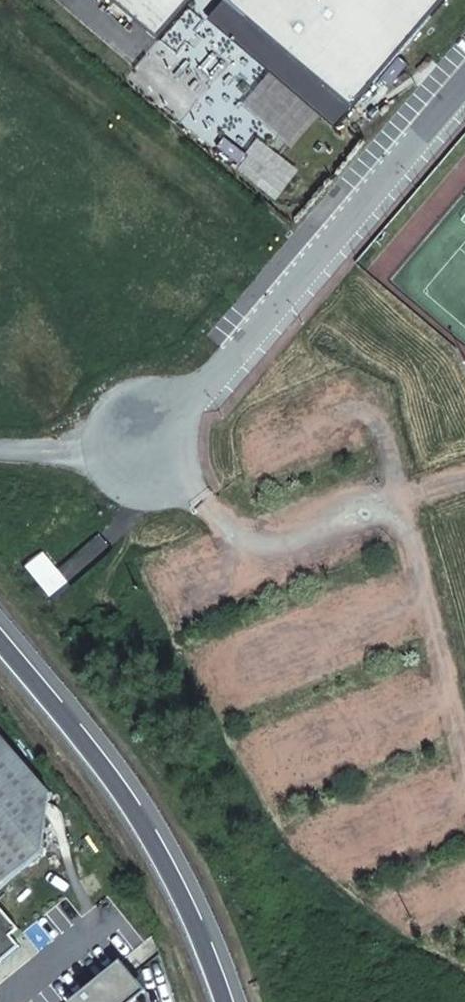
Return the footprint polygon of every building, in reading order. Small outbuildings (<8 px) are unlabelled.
[(159,41),(193,0),(111,0),(159,41)] [(225,1),(353,110),(447,0),(226,0),(225,1)] [(38,852),(46,782),(0,734),(0,887),(38,852)] [(19,947),(10,935),(18,927),(0,907),(0,963),(19,947)] [(72,1001),(73,1001),(126,1001),(142,990),(124,967),(128,964),(124,959),(72,1001)]
